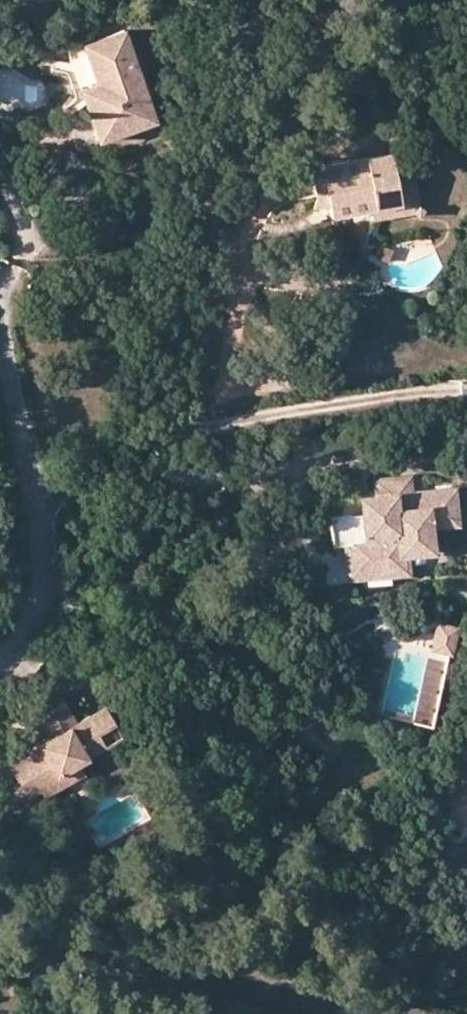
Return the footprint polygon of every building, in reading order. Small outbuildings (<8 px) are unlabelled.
[(98,84),(82,89),(103,145),(160,123),(126,31),(84,47),(98,84)] [(98,84),(84,47),(68,53),(82,89),(98,84)] [(402,197),(397,166),(394,154),(316,168),(321,197),(330,195),(332,205),(333,211),(334,216),(374,209),(379,208),(378,201),(402,197)] [(405,165),(397,166),(402,197),(378,201),(379,208),(374,209),(376,219),(422,211),(416,177),(408,179),(405,165)] [(323,207),(332,205),(330,195),(321,197),(323,207)] [(428,527),(456,525),(454,492),(410,495),(409,479),(395,479),(377,481),(378,490),(379,505),(361,506),(362,514),(329,516),(330,545),(344,544),(350,543),(352,570),(398,567),(397,543),(429,541),(428,527)] [(360,491),(361,506),(379,505),(378,490),(360,491)] [(430,552),(429,541),(397,543),(398,567),(352,570),(350,543),(344,544),(346,577),(405,573),(404,553),(430,552)] [(439,623),(435,645),(451,649),(456,626),(439,623)] [(28,765),(39,784),(58,774),(62,782),(83,770),(76,758),(102,743),(97,733),(114,723),(104,705),(77,720),(63,694),(33,711),(47,736),(50,742),(37,750),(33,743),(7,757),(15,773),(28,765)] [(47,736),(33,743),(37,750),(50,742),(47,736)] [(123,745),(133,756),(142,747),(131,737),(123,745)] [(27,794),(40,787),(39,784),(28,765),(15,773),(27,794)] [(39,784),(40,787),(43,792),(62,782),(58,774),(39,784)] [(441,782),(426,803),(448,818),(453,811),(462,817),(466,816),(466,778),(441,782)]
